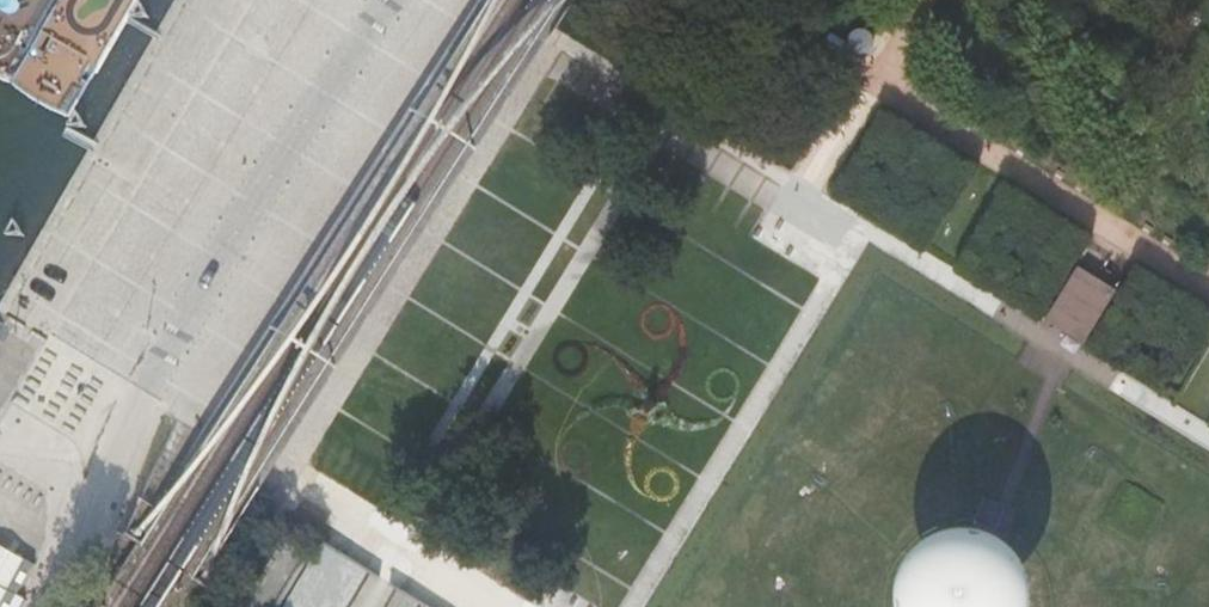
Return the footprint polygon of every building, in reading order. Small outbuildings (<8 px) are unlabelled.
[(855,49),(859,51),(864,52),(865,52),(866,51),(868,51),(872,48),(874,45),(876,41),(875,36),(874,32),(871,29),(868,27),(864,26),(860,27),(857,28),(854,30),(851,33),(850,38),(850,42),(852,46),(855,49)] [(1116,289),(1077,266),(1044,320),(1051,325),(1083,344),(1116,289)] [(272,316),(269,315),(252,343),(259,347),(282,313),(277,310),(272,316)] [(251,360),(244,355),(201,422),(209,426),(250,363),(251,360)] [(8,461),(0,476),(0,606),(2,606),(29,557),(12,547),(47,482),(8,461)] [(1044,489),(1042,521),(1002,518),(1001,545),(992,544),(989,583),(1100,591),(1105,516),(1103,516),(1104,501),(1071,498),(1071,491),(1044,489)] [(326,573),(312,565),(287,606),(343,606),(352,592),(349,590),(361,570),(336,555),(326,573)]
